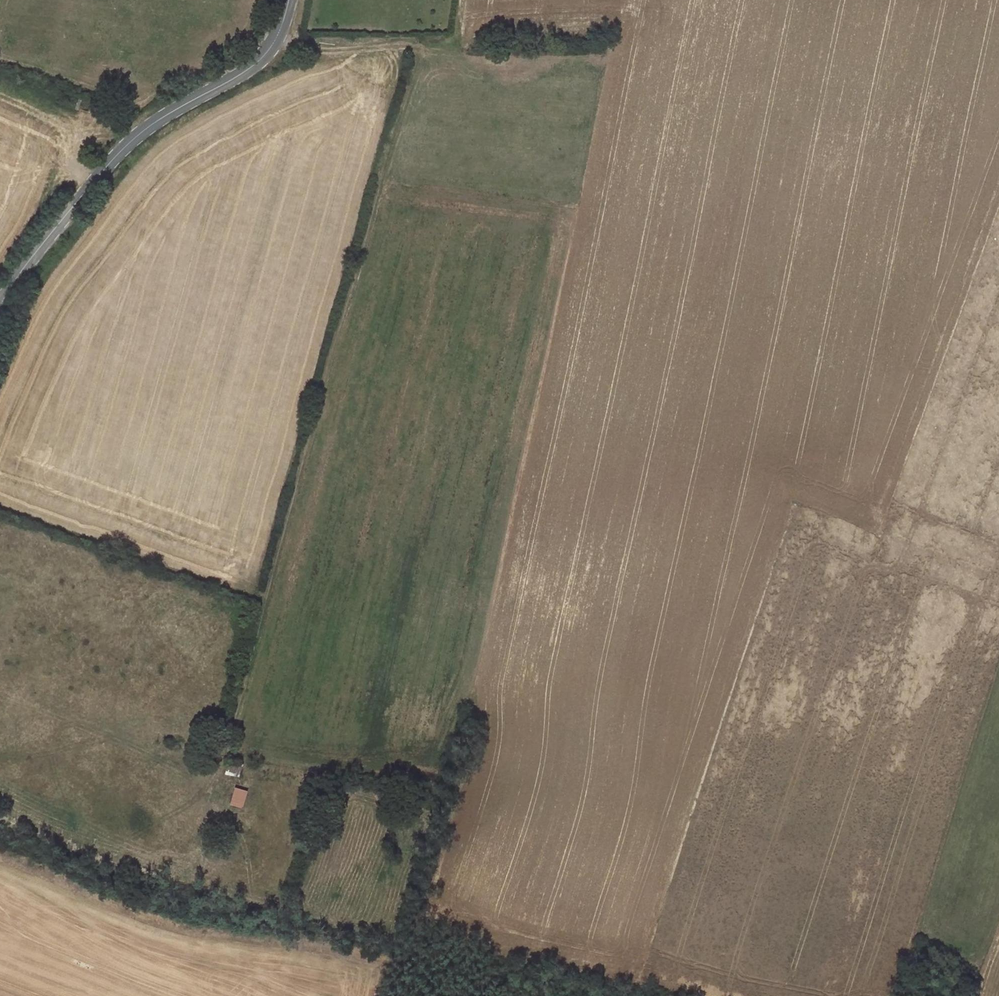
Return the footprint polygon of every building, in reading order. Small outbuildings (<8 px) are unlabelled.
[(71,107),(78,110),(82,100),(75,97),(71,107)] [(229,762),(224,774),(238,778),(241,766),(229,762)] [(234,787),(229,805),(242,809),(247,791),(234,787)]
